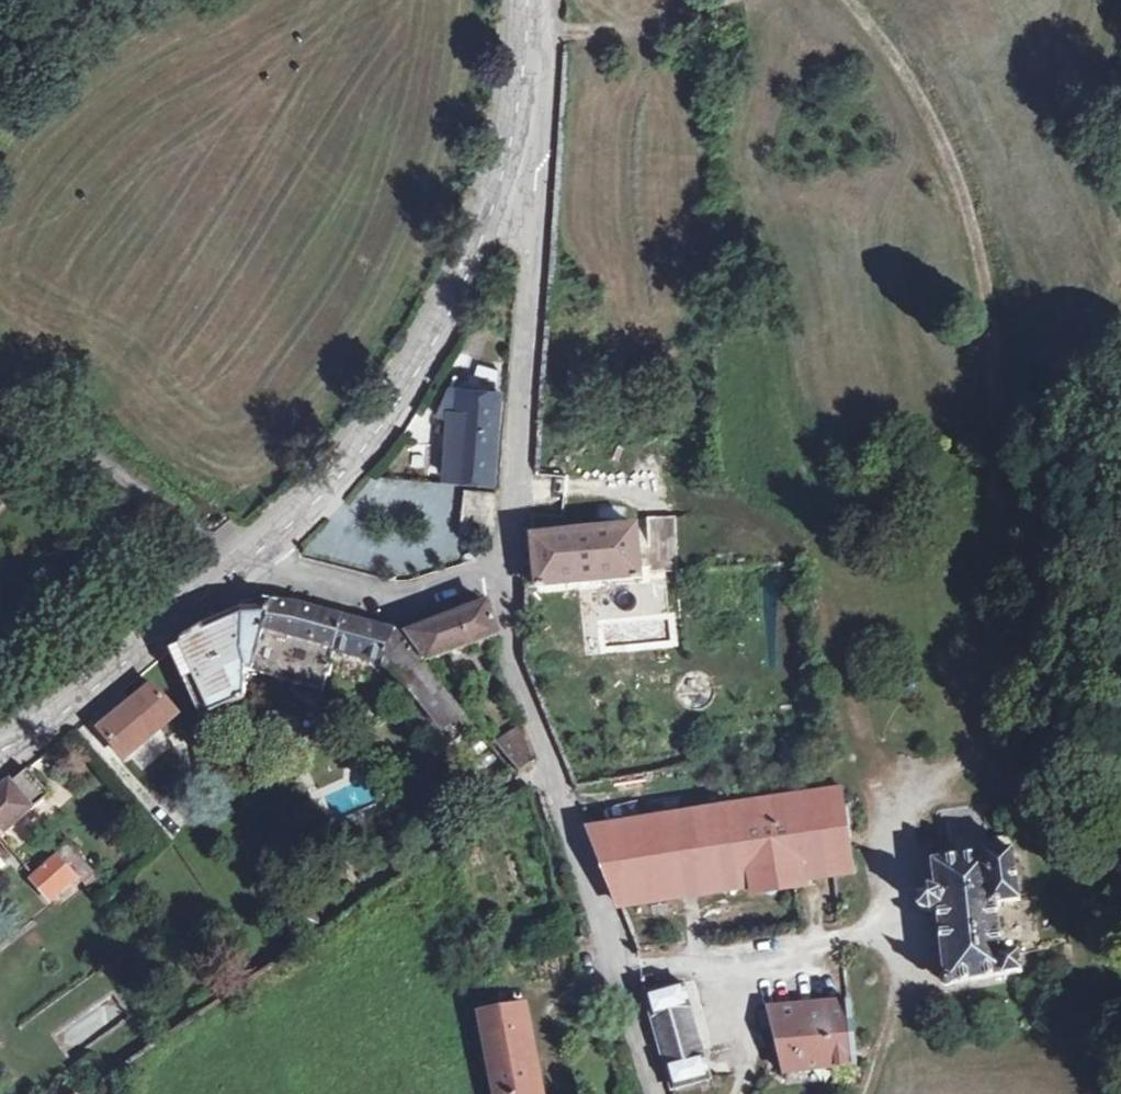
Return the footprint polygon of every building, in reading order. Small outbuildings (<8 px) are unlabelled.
[(481,365),(474,382),(472,393),(475,393),(477,394),(480,394),(482,394),(497,395),(501,372),(481,365)] [(458,393),(472,393),(474,382),(454,374),(449,386),(458,393)] [(447,454),(446,473),(446,478),(491,481),(497,395),(482,394),(480,394),(477,394),(475,393),(472,393),(458,393),(449,386),(438,414),(450,419),(447,454)] [(492,537),(496,494),(465,492),(461,535),(492,537)] [(640,569),(649,568),(649,573),(677,571),(672,516),(645,518),(648,548),(638,549),(640,569)] [(636,528),(533,539),(538,588),(641,578),(640,569),(638,549),(636,528)] [(170,652),(201,720),(245,701),(245,673),(322,694),(333,652),(381,666),(386,661),(410,688),(452,743),(464,734),(455,723),(458,721),(463,727),(469,722),(401,639),(393,634),(307,611),(284,606),(268,606),(243,607),(227,613),(201,626),(202,628),(187,639),(170,652)] [(410,637),(430,661),(498,637),(488,608),(410,637)] [(153,687),(100,731),(124,758),(176,714),(153,687)] [(522,731),(498,746),(519,773),(534,762),(522,731)] [(47,798),(25,772),(0,793),(0,838),(47,798)] [(620,907),(851,871),(840,791),(591,830),(620,907)] [(933,864),(1014,851),(1011,834),(931,846),(933,864)] [(32,878),(51,900),(71,883),(75,887),(80,882),(92,873),(67,844),(55,854),(57,856),(32,878)] [(1005,957),(1019,954),(1041,951),(1026,850),(1014,851),(1020,901),(996,905),(1005,957)] [(1014,851),(933,864),(936,890),(929,888),(919,896),(920,909),(930,912),(938,908),(947,985),(1023,971),(1019,954),(1005,957),(996,905),(1020,901),(1014,851)] [(646,996),(653,1019),(691,1010),(684,986),(646,996)] [(854,1064),(850,1002),(769,1011),(769,1012),(760,1015),(764,1030),(772,1028),(784,1072),(854,1064)] [(497,1093),(540,1093),(523,1009),(483,1016),(497,1093)] [(666,1066),(703,1056),(691,1010),(653,1019),(666,1066)] [(710,1080),(703,1056),(666,1066),(673,1090),(710,1080)]
